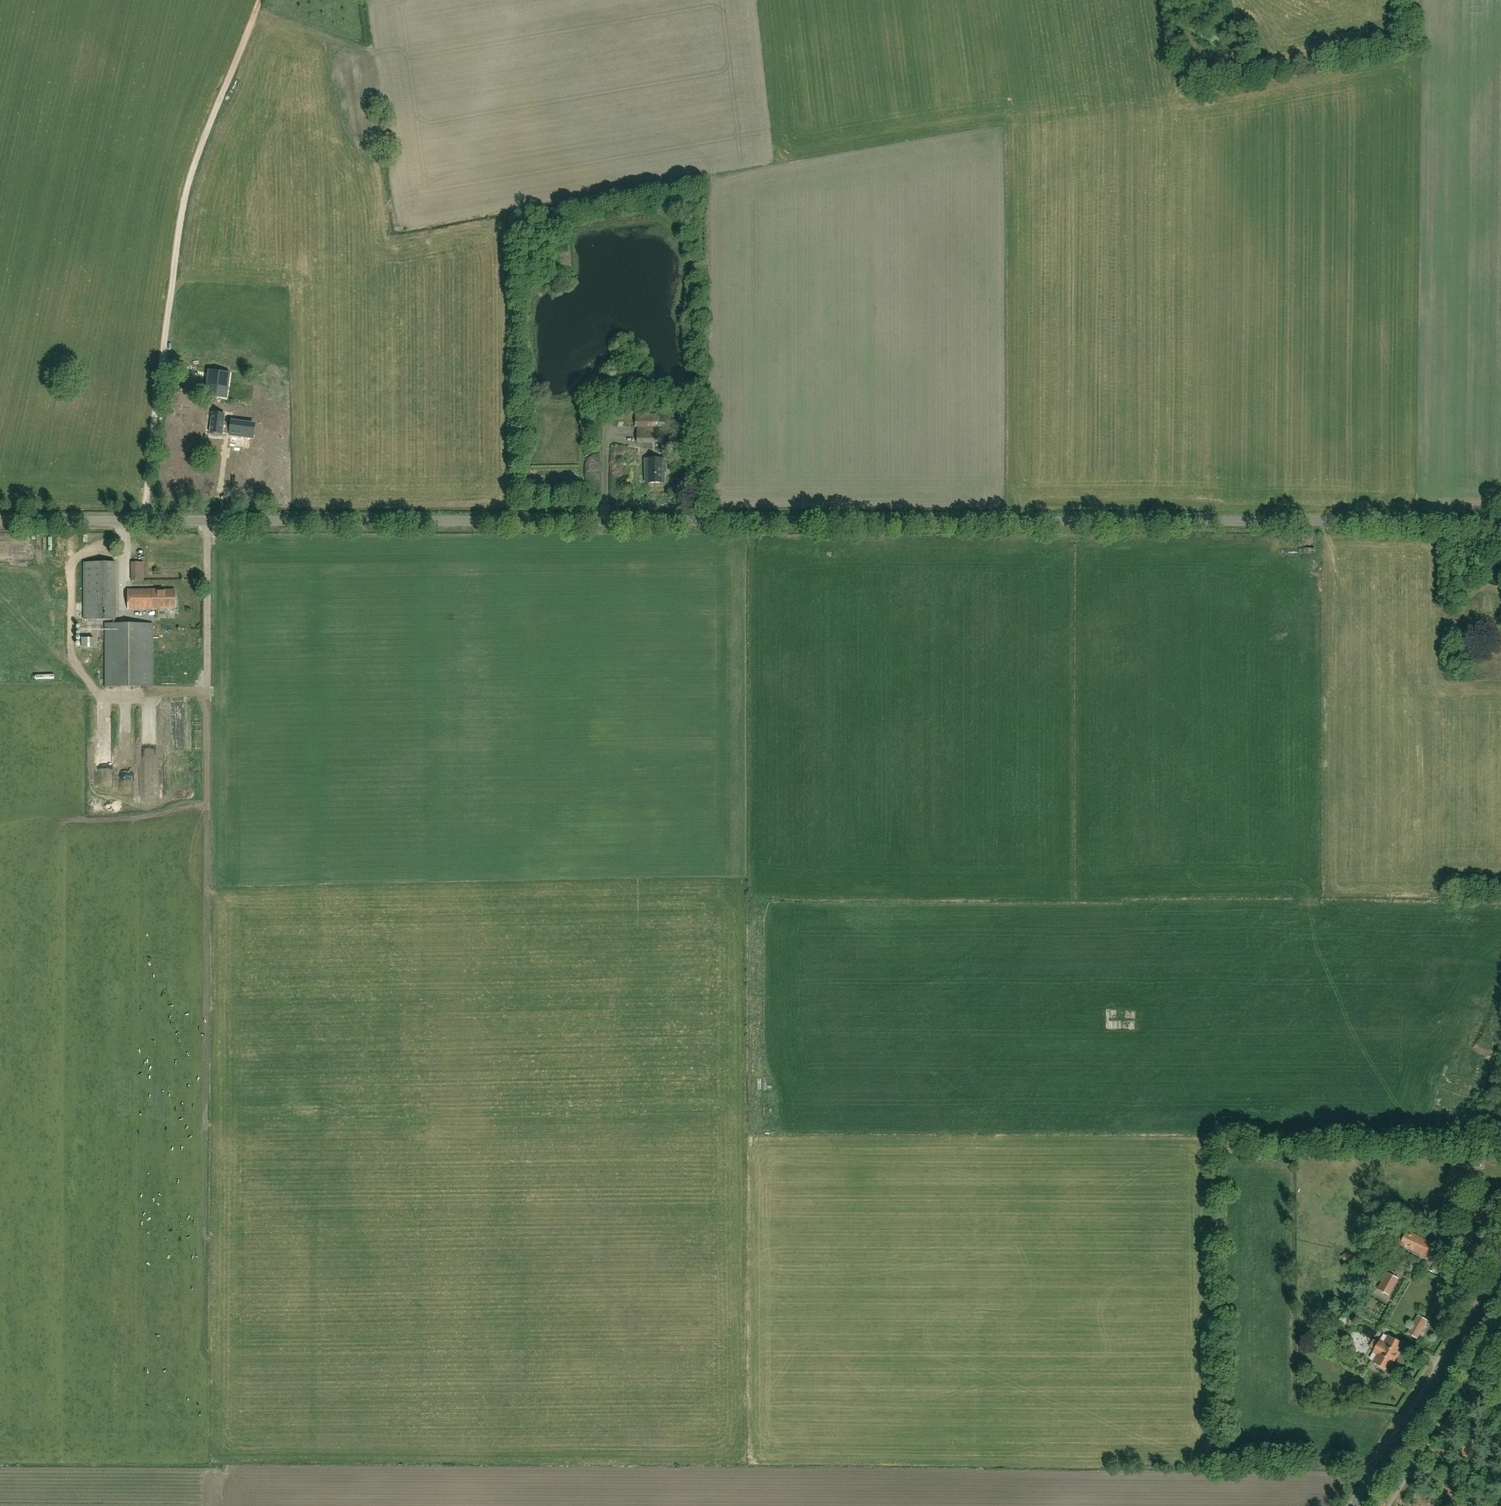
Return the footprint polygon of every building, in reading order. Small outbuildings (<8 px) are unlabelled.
[(569,265),(569,253),(561,254),(562,265),(569,265)] [(209,370),(207,387),(213,388),(212,396),(226,398),(230,373),(209,370)] [(213,413),(210,433),(222,434),(223,432),(231,433),(230,435),(253,438),(254,425),(232,422),(224,421),(225,414),(213,413)] [(635,414),(635,427),(637,427),(637,443),(665,443),(665,415),(635,414)] [(697,428),(685,427),(684,444),(696,445),(697,428)] [(666,467),(666,460),(645,460),(646,476),(647,476),(647,483),(662,482),(662,467),(666,467)] [(246,475),(239,478),(244,488),(251,484),(246,475)] [(131,581),(144,581),(144,562),(131,563),(131,581)] [(114,563),(84,563),(84,620),(115,620),(114,563)] [(177,601),(175,600),(175,591),(156,591),(156,590),(128,590),(128,610),(156,610),(156,609),(175,609),(175,608),(177,608),(177,601)] [(105,687),(152,687),(152,624),(105,624),(105,687)] [(1397,1243),(1401,1245),(1428,1258),(1434,1245),(1407,1232),(1404,1239),(1400,1236),(1397,1243)] [(1378,1289),(1388,1295),(1397,1279),(1387,1273),(1378,1289)] [(1418,1316),(1408,1334),(1417,1339),(1427,1321),(1418,1316)] [(1369,1347),(1375,1350),(1374,1353),(1378,1355),(1373,1363),(1389,1372),(1404,1345),(1388,1336),(1384,1343),(1380,1341),(1380,1343),(1373,1339),(1369,1347)]
